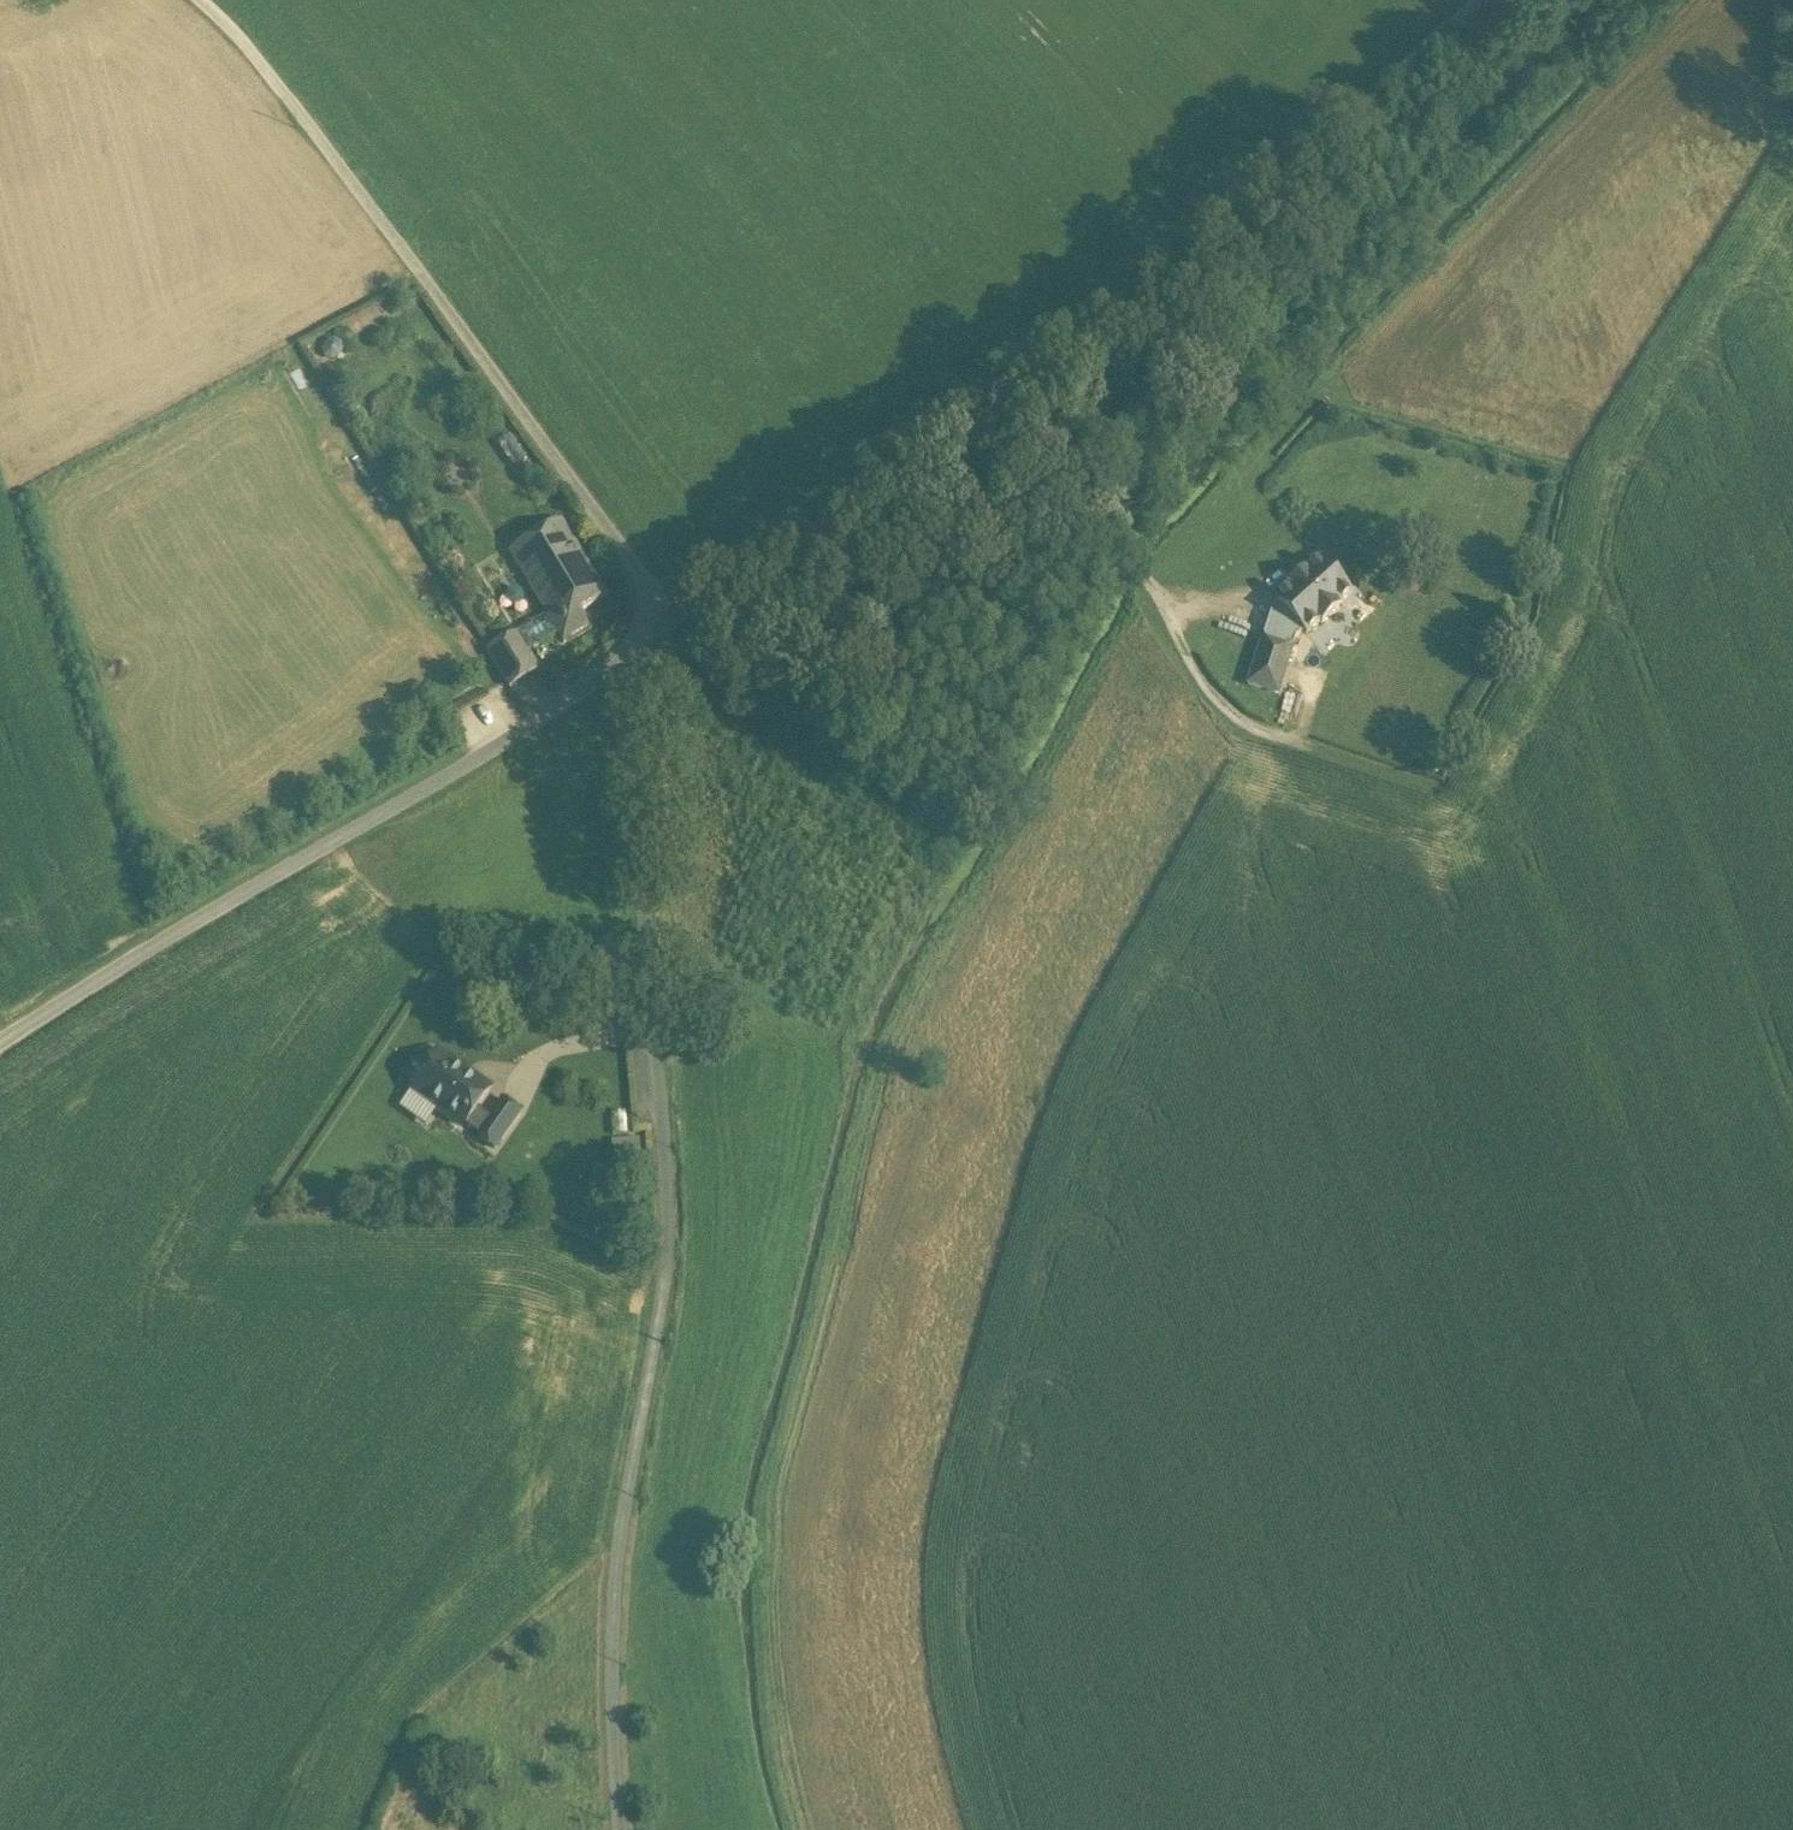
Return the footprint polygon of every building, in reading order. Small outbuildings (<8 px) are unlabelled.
[(562,522),(510,553),(548,615),(559,634),(564,643),(588,628),(580,614),(607,598),(562,522)] [(1379,613),(1316,593),(1305,627),(1298,647),(1294,646),(1290,657),(1321,666),(1331,635),(1368,646),(1379,613)] [(559,634),(548,615),(516,635),(528,654),(559,634)] [(516,635),(488,653),(510,689),(539,672),(528,654),(516,635)] [(1294,646),(1264,636),(1248,685),(1278,694),(1290,657),(1294,646)] [(490,1091),(437,1053),(411,1090),(463,1128),(465,1126),(478,1136),(491,1118),(477,1109),(490,1091)] [(520,1113),(503,1101),(491,1118),(478,1136),(477,1138),(494,1150),(520,1113)]
